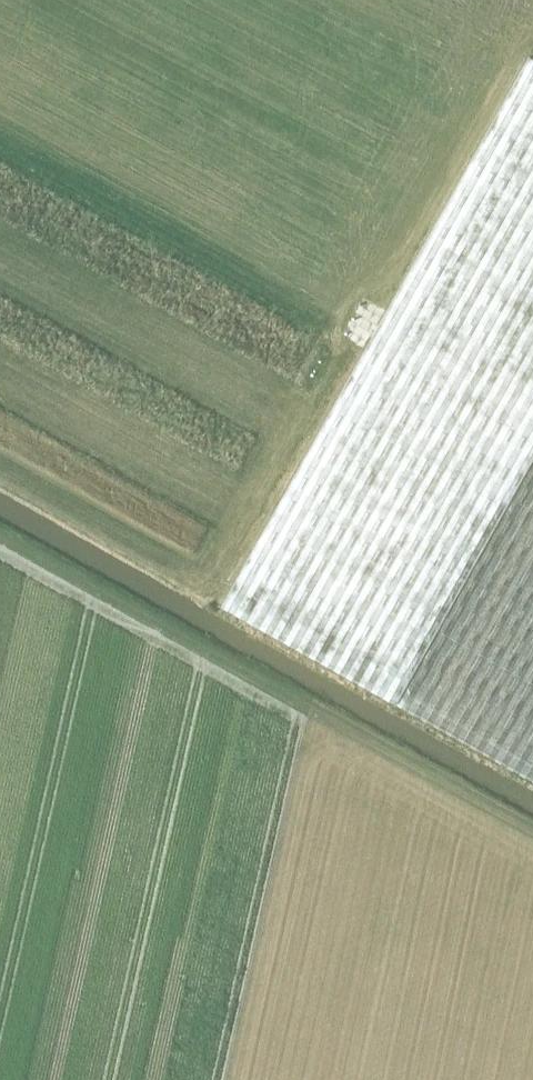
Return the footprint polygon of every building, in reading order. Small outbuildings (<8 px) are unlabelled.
[(527,59),(221,609),(394,702),(532,781),(532,62),(527,59)]
